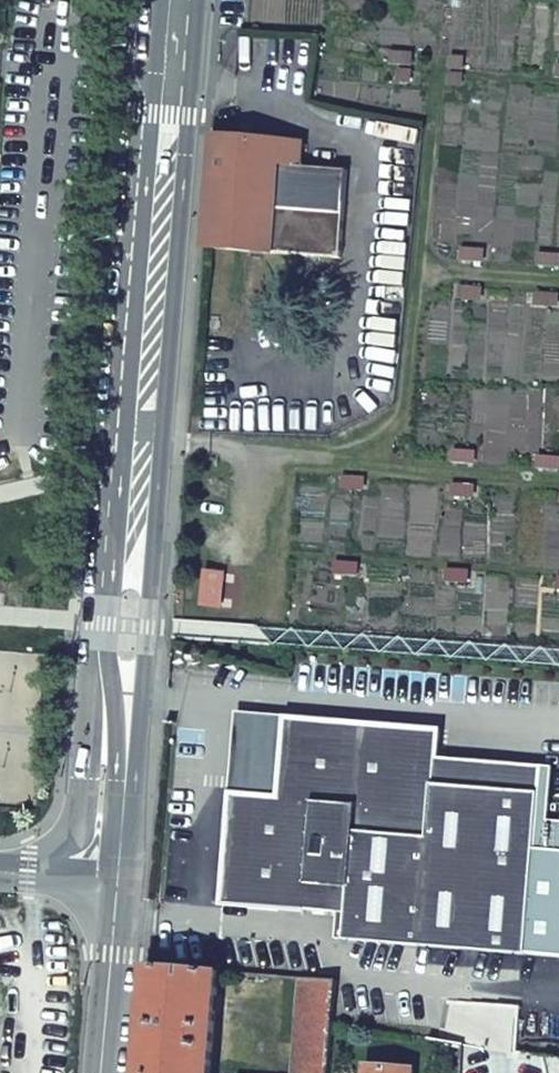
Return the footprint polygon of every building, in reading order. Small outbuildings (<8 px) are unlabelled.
[(411,52),(389,51),(389,64),(411,65),(411,52)] [(463,56),(449,55),(448,68),(462,69),(463,56)] [(410,70),(397,69),(396,82),(409,83),(410,70)] [(462,73),(448,73),(448,86),(461,86),(462,73)] [(213,137),(205,248),(342,259),(348,171),(303,167),(304,145),(213,137)] [(483,250),(461,248),(460,261),(482,263),(483,250)] [(558,255),(537,253),(536,266),(558,267),(558,255)] [(480,286),(458,285),(457,298),(479,299),(480,286)] [(555,293),(533,292),(533,305),(555,306),(555,293)] [(474,452),(452,451),(451,464),(473,465),(474,452)] [(557,459),(535,458),(535,471),(557,472),(557,459)] [(363,478),(341,477),(340,490),(362,491),(363,478)] [(473,485),(451,484),(450,497),(472,498),(473,485)] [(354,563),(332,562),(332,575),(354,576),(354,563)] [(467,571),(445,570),(445,583),(467,584),(467,571)] [(202,572),(200,608),(219,609),(221,573),(202,572)] [(439,731),(288,720),(282,800),(234,796),(229,850),(225,904),(348,913),(345,939),(528,954),(540,792),(446,785),(437,773),(437,758),(439,731)] [(543,766),(437,758),(437,773),(446,785),(540,792),(543,766)] [(146,965),(141,1031),(138,1072),(210,1072),(218,971),(146,965)] [(303,978),(293,1072),(328,1072),(336,981),(303,978)] [(461,1042),(460,1072),(487,1072),(486,1046),(461,1042)] [(516,1051),(520,1072),(549,1072),(545,1056),(516,1051)] [(366,1072),(413,1072),(414,1067),(367,1064),(366,1072)]
